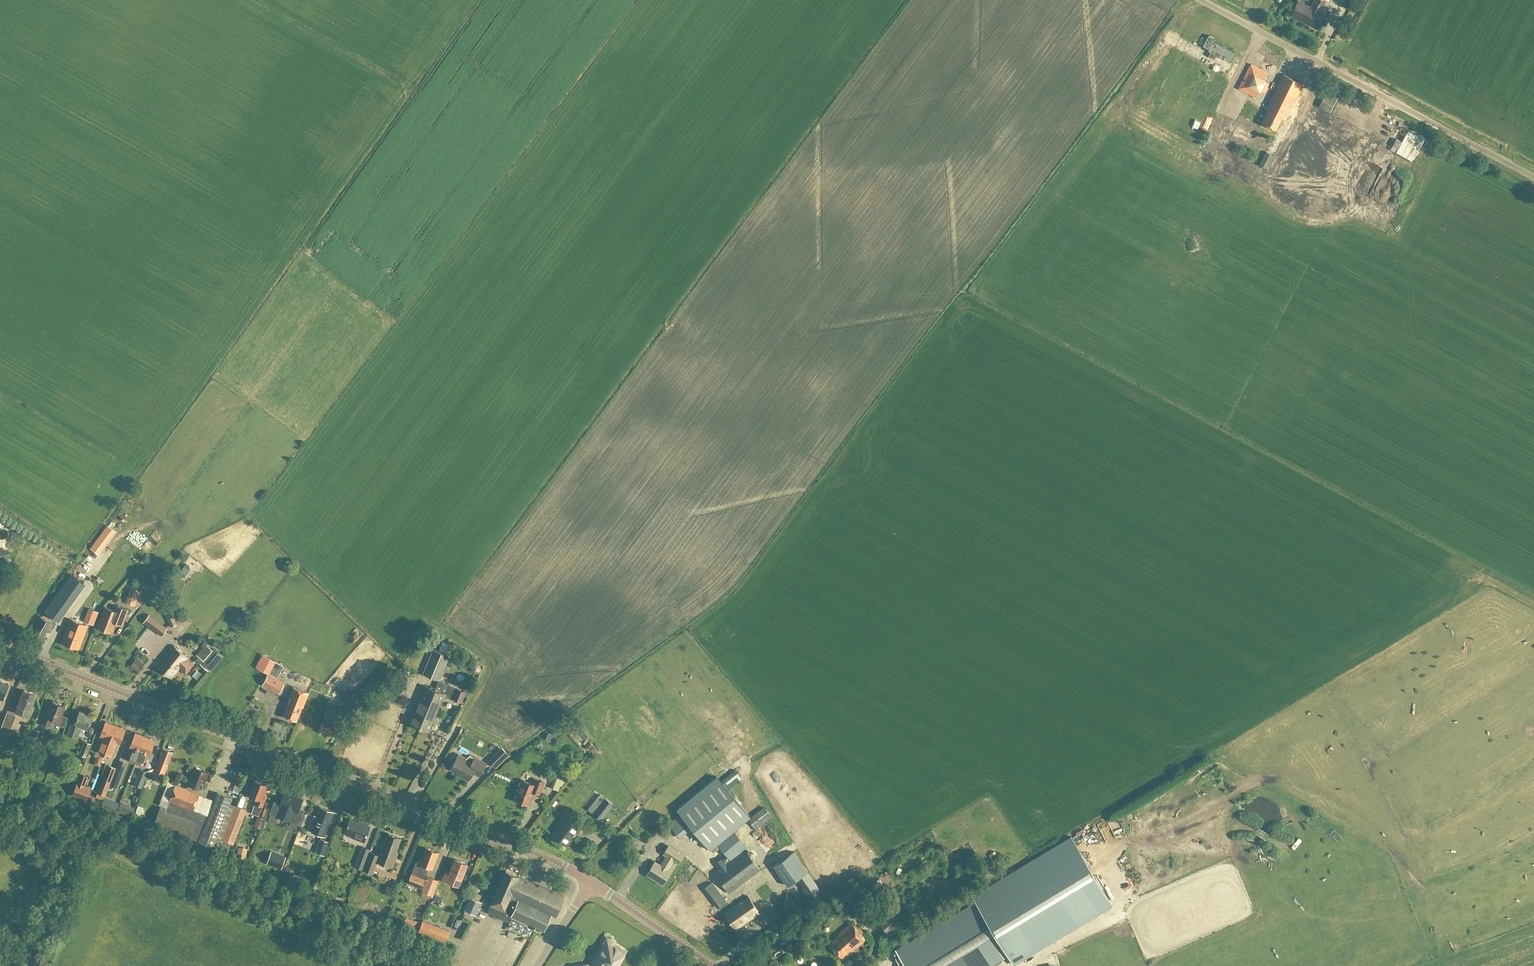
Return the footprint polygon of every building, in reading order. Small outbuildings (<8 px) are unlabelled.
[(1324,3),(1319,0),(1315,0),(1310,8),(1298,2),(1290,15),(1317,29),(1324,16),(1319,13),(1324,3)] [(1255,99),(1268,73),(1250,65),(1237,90),(1255,99)] [(1285,121),(1303,85),(1283,75),(1265,110),(1268,111),(1261,124),(1275,131),(1281,119),(1285,121)] [(1281,175),(1332,197),(1341,178),(1343,178),(1351,159),(1300,137),(1292,155),(1290,154),(1281,175)] [(1266,168),(1272,156),(1265,152),(1259,165),(1266,168)] [(1354,192),(1365,198),(1376,178),(1365,172),(1354,192)] [(113,531),(107,527),(90,550),(99,556),(102,551),(100,549),(113,531)] [(2,571),(10,553),(0,548),(0,571),(2,571)] [(181,574),(190,581),(203,566),(192,556),(188,561),(190,564),(181,574)] [(66,560),(63,565),(72,569),(74,564),(66,560)] [(51,602),(64,611),(83,584),(70,575),(51,602)] [(76,613),(91,620),(102,592),(87,586),(76,613)] [(138,607),(143,591),(133,588),(127,603),(138,607)] [(128,610),(115,605),(113,611),(105,608),(97,628),(111,633),(115,622),(122,625),(128,610)] [(171,628),(177,625),(172,614),(166,617),(171,628)] [(161,636),(166,629),(148,615),(143,623),(161,636)] [(48,633),(53,625),(40,617),(26,637),(41,646),(45,638),(43,637),(46,632),(48,633)] [(78,650),(87,626),(70,619),(61,643),(78,650)] [(442,649),(449,653),(452,646),(445,642),(442,649)] [(187,659),(188,658),(172,646),(166,654),(167,655),(163,660),(162,659),(156,666),(171,679),(179,669),(185,674),(193,664),(187,659)] [(209,672),(223,656),(214,648),(200,665),(209,672)] [(447,663),(449,657),(450,656),(433,649),(422,674),(435,680),(439,681),(447,663)] [(137,659),(132,668),(141,673),(146,664),(137,659)] [(278,675),(287,681),(292,673),(282,668),(278,675)] [(284,683),(268,674),(262,685),(278,694),(284,683)] [(3,699),(8,684),(0,681),(0,698),(3,699)] [(435,690),(419,728),(428,732),(441,700),(442,701),(445,695),(449,686),(438,681),(435,690)] [(410,724),(419,728),(435,690),(424,686),(422,692),(423,693),(420,702),(419,702),(417,705),(418,706),(410,724)] [(453,699),(457,689),(449,686),(445,695),(453,699)] [(283,716),(289,719),(296,721),(302,707),(303,708),(308,693),(293,687),(285,707),(286,708),(283,716)] [(461,703),(465,693),(457,689),(452,699),(461,703)] [(30,710),(36,695),(24,690),(18,706),(19,706),(16,712),(29,717),(32,710),(30,710)] [(64,707),(52,702),(46,717),(45,717),(42,725),(48,727),(51,720),(57,722),(56,725),(63,728),(67,719),(61,716),(64,707)] [(335,737),(345,713),(328,707),(319,731),(335,737)] [(88,729),(93,717),(80,712),(75,724),(71,723),(67,734),(77,738),(82,727),(88,729)] [(10,732),(16,716),(7,713),(1,729),(10,732)] [(105,754),(106,752),(116,726),(105,722),(100,737),(103,738),(98,751),(105,754)] [(126,730),(116,726),(106,752),(105,754),(112,756),(117,743),(120,744),(126,730)] [(32,751),(39,732),(33,730),(26,748),(32,751)] [(129,761),(135,764),(145,738),(135,734),(130,748),(133,750),(129,761)] [(146,755),(150,756),(155,741),(145,738),(135,764),(142,766),(146,755)] [(85,757),(91,744),(85,742),(80,755),(85,757)] [(491,750),(500,754),(503,749),(494,744),(491,750)] [(173,754),(173,753),(163,749),(163,750),(153,776),(162,780),(172,754),(173,754)] [(680,815),(669,824),(681,838),(692,829),(710,851),(717,844),(734,831),(730,826),(747,811),(776,787),(752,760),(743,749),(700,786),(675,808),(676,810),(681,815),(680,815)] [(486,764),(474,758),(470,756),(466,759),(458,755),(451,769),(462,775),(461,777),(468,781),(473,773),(479,776),(486,764)] [(495,755),(488,762),(495,769),(502,762),(495,755)] [(98,756),(97,766),(104,767),(105,757),(98,756)] [(80,773),(83,765),(78,763),(75,771),(80,773)] [(186,789),(175,785),(169,801),(166,810),(160,808),(154,824),(213,848),(232,799),(217,793),(208,816),(194,810),(200,794),(198,794),(200,789),(202,790),(208,772),(194,767),(186,789)] [(123,772),(116,769),(110,786),(117,788),(123,772)] [(148,773),(141,770),(140,770),(135,786),(142,789),(148,773)] [(105,796),(112,777),(104,774),(97,793),(105,796)] [(561,791),(565,781),(558,778),(553,788),(561,791)] [(262,807),(265,799),(262,798),(267,785),(255,780),(249,795),(257,798),(255,804),(262,807)] [(515,800),(521,803),(528,805),(533,792),(539,795),(543,783),(535,780),(533,785),(522,780),(517,793),(518,793),(515,800)] [(91,789),(77,784),(73,795),(87,800),(91,789)] [(295,796),(284,792),(280,805),(274,803),(269,814),(300,826),(304,815),(304,814),(298,812),(302,800),(295,797),(295,796)] [(241,797),(237,806),(243,808),(246,799),(241,797)] [(613,805),(605,799),(592,814),(600,820),(613,805)] [(259,816),(262,807),(255,804),(251,813),(259,816)] [(145,818),(147,808),(139,807),(137,817),(145,818)] [(328,825),(333,813),(320,808),(316,818),(314,817),(308,831),(322,836),(326,825),(328,825)] [(750,821),(757,831),(774,818),(766,808),(750,821)] [(231,816),(222,841),(232,845),(241,820),(231,816)] [(264,819),(258,817),(254,826),(261,829),(264,819)] [(567,847),(580,829),(564,817),(551,834),(567,847)] [(364,842),(370,827),(350,819),(344,833),(357,838),(356,839),(364,842)] [(748,849),(734,831),(717,844),(731,861),(726,865),(722,859),(715,865),(719,870),(714,874),(729,895),(761,871),(745,851),(748,849)] [(396,852),(401,839),(387,834),(382,848),(380,847),(377,856),(369,853),(363,871),(373,874),(377,862),(393,868),(398,853),(396,852)] [(904,965),(991,965),(1008,956),(1014,965),(1112,906),(1071,837),(972,896),(976,902),(895,951),(904,965)] [(324,856),(329,842),(320,839),(315,853),(324,856)] [(678,863),(683,856),(668,846),(663,854),(666,856),(660,866),(654,862),(646,875),(662,885),(671,872),(667,870),(673,860),(678,863)] [(354,868),(362,871),(370,850),(362,847),(354,868)] [(240,848),(239,859),(248,860),(249,849),(240,848)] [(429,868),(432,869),(438,853),(425,848),(419,864),(416,863),(408,883),(421,888),(429,868)] [(793,853),(773,866),(787,886),(807,873),(793,853)] [(455,860),(450,873),(446,871),(442,880),(458,886),(461,878),(467,865),(455,860)] [(509,923),(512,917),(528,881),(506,871),(494,897),(495,897),(487,913),(509,923)] [(438,881),(427,877),(422,892),(433,896),(438,881)] [(556,916),(563,900),(564,898),(565,898),(565,897),(528,881),(512,917),(545,931),(544,930),(551,915),(556,917),(557,917),(556,916)] [(711,883),(703,890),(717,909),(726,902),(711,883)] [(805,891),(804,892),(811,902),(822,895),(815,885),(805,891)] [(736,930),(760,913),(747,896),(724,912),(736,930)] [(464,911),(475,916),(480,903),(470,898),(464,911)] [(414,921),(411,929),(417,931),(420,924),(414,921)] [(422,922),(419,932),(445,942),(449,932),(422,922)] [(851,952),(865,940),(851,923),(839,934),(840,935),(829,944),(841,958),(850,950),(851,952)] [(622,965),(618,963),(625,952),(613,944),(614,943),(606,938),(602,945),(603,946),(595,959),(596,959),(592,965),(587,965),(621,965),(622,965)] [(857,963),(862,959),(859,955),(853,959),(857,963)]
